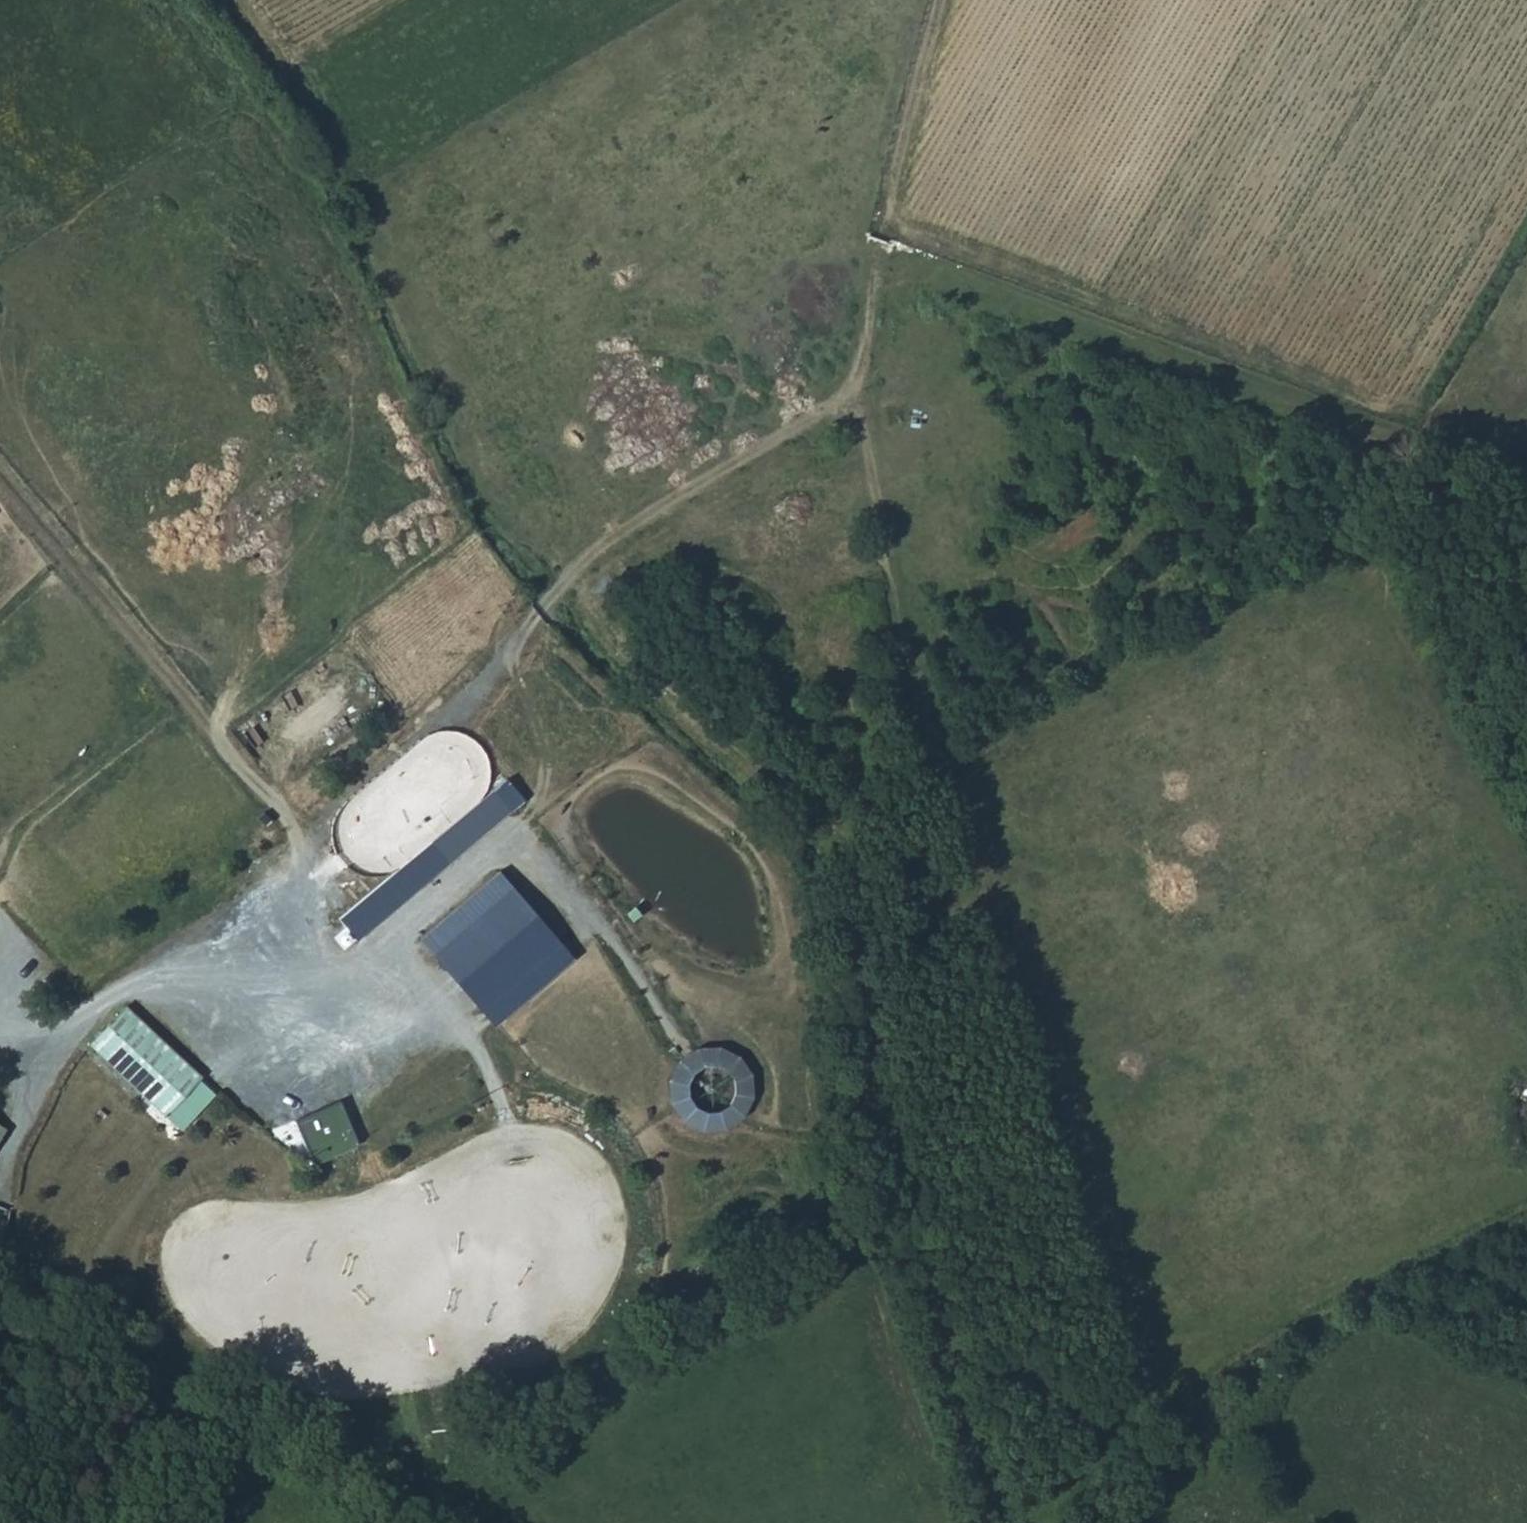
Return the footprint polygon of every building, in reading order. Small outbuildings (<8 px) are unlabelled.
[(502,776),(334,915),(353,938),(521,799),(502,776)] [(493,868),(412,935),(487,1025),(568,958),(493,868)] [(120,1001),(81,1040),(173,1133),(213,1093),(120,1001)] [(668,1050),(667,1125),(745,1126),(747,1051),(668,1050)] [(306,1168),(332,1158),(327,1144),(334,1142),(327,1123),(294,1135),(306,1168)]
